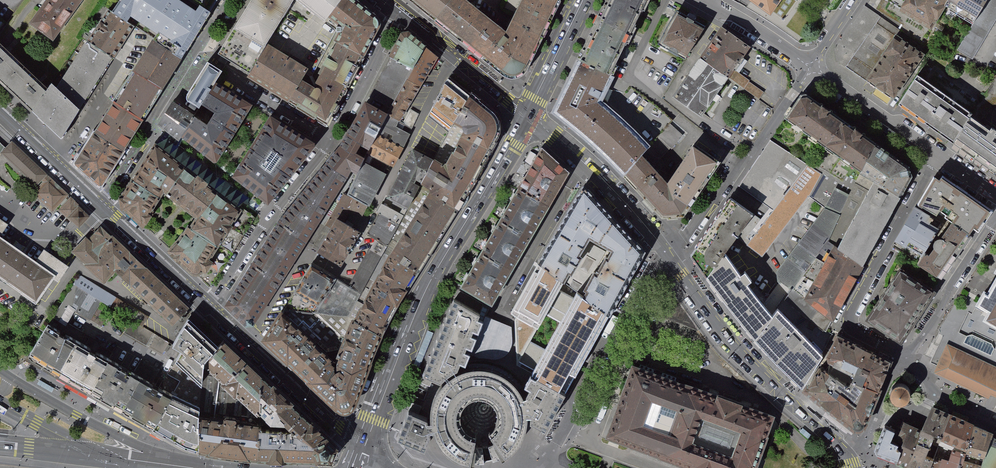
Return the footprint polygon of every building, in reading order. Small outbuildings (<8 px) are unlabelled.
[(78,5),(71,0),(51,0),(34,23),(54,38),(78,5)] [(105,17),(128,33),(143,44),(162,56),(177,66),(208,17),(183,1),(180,6),(171,0),(118,0),(105,17)] [(208,17),(217,0),(184,0),(183,1),(208,17)] [(217,54),(246,72),(264,43),(280,18),(252,0),(217,54)] [(280,18),(291,0),(252,0),(280,18)] [(326,22),(331,15),(344,0),(298,0),(326,22)] [(351,0),(344,0),(331,15),(342,24),(344,35),(334,55),(358,68),(378,30),(379,26),(378,22),(376,20),(351,0)] [(436,20),(453,0),(411,0),(436,20)] [(472,49),(493,23),(464,0),(453,0),(436,20),(472,49)] [(556,10),(536,0),(525,0),(512,26),(541,42),(556,10)] [(556,10),(561,0),(536,0),(556,10)] [(631,40),(648,0),(610,0),(599,24),(631,40)] [(748,0),(768,15),(778,0),(748,0)] [(900,7),(897,12),(931,31),(944,9),(973,25),(988,0),(888,0),(900,7)] [(973,25),(958,51),(972,59),(995,20),(995,0),(988,0),(973,25)] [(835,61),(868,83),(885,57),(883,56),(896,38),(897,39),(902,33),(865,7),(834,51),(835,61)] [(703,30),(675,14),(656,46),(684,62),(703,30)] [(83,50),(108,66),(128,33),(105,17),(83,50)] [(527,73),(541,42),(512,26),(508,34),(493,23),(472,49),(506,77),(511,80),(518,79),(523,77),(527,73)] [(631,40),(599,24),(580,64),(612,81),(631,40)] [(749,46),(722,27),(674,96),(702,115),(728,77),(749,46)] [(427,48),(408,34),(402,36),(388,62),(412,76),(427,48)] [(893,100),(923,57),(897,39),(896,38),(883,56),(885,57),(868,83),(893,100)] [(0,43),(0,80),(30,109),(47,85),(0,43)] [(308,71),(264,43),(246,72),(292,101),(301,83),(308,71)] [(156,99),(177,66),(162,56),(143,44),(123,78),(156,99)] [(408,84),(419,90),(432,67),(438,58),(427,48),(412,76),(408,84)] [(108,66),(83,50),(54,91),(47,85),(30,109),(63,135),(108,66)] [(329,124),(358,68),(334,55),(314,92),(301,83),(292,101),(329,124)] [(365,105),(389,118),(408,84),(412,76),(388,62),(365,105)] [(566,122),(586,137),(603,100),(609,88),(612,81),(580,64),(577,62),(554,111),(566,122)] [(214,84),(222,71),(207,63),(187,96),(188,100),(200,107),(202,104),(214,84)] [(923,131),(946,97),(917,77),(894,111),(923,131)] [(156,99),(123,78),(105,110),(136,130),(156,99)] [(432,112),(453,129),(471,98),(447,82),(432,112)] [(250,106),(214,84),(202,104),(213,111),(206,124),(174,103),(165,116),(159,125),(179,139),(180,137),(212,163),(215,163),(250,106)] [(409,106),(419,90),(408,84),(389,118),(399,123),(409,106)] [(787,119),(825,147),(844,122),(810,97),(802,98),(787,119)] [(950,149),(952,146),(971,118),(973,115),(946,97),(923,131),(950,149)] [(461,133),(463,139),(460,145),(486,160),(494,146),(499,136),(500,126),(496,117),(488,110),(471,98),(453,129),(461,133)] [(651,144),(629,124),(603,100),(586,137),(606,156),(618,169),(623,174),(641,152),(651,144)] [(389,118),(365,105),(350,132),(288,209),(226,304),(244,320),(244,324),(253,324),(253,320),(360,153),(366,157),(369,152),(389,118)] [(419,114),(411,109),(403,122),(412,127),(419,114)] [(116,162),(136,130),(105,110),(86,142),(116,162)] [(369,152),(396,166),(413,132),(399,123),(389,118),(369,152)] [(952,146),(995,176),(995,131),(993,129),(991,132),(971,118),(952,146)] [(313,145),(271,119),(233,180),(266,206),(313,148),(313,145)] [(844,122),(825,147),(859,171),(877,145),(844,122)] [(34,181),(42,172),(11,142),(6,147),(0,153),(32,183),(34,181)] [(116,162),(86,142),(75,161),(101,185),(116,162)] [(769,143),(742,181),(776,207),(770,216),(765,222),(748,245),(763,257),(787,227),(799,213),(821,178),(769,143)] [(425,182),(422,187),(430,192),(456,209),(474,181),(486,160),(460,145),(449,166),(444,168),(435,162),(425,182)] [(876,183),(893,156),(877,145),(859,171),(876,183)] [(144,223),(168,193),(186,170),(156,147),(118,200),(144,223)] [(641,152),(623,174),(664,221),(677,221),(719,163),(695,147),(670,182),(641,152)] [(568,174),(534,148),(507,191),(543,213),(568,174)] [(418,181),(419,179),(425,182),(435,162),(415,151),(403,173),(418,181)] [(893,156),(876,183),(900,199),(911,177),(909,167),(893,156)] [(383,179),(363,168),(349,194),(369,205),(383,179)] [(199,217),(218,195),(186,170),(168,193),(199,217)] [(66,195),(42,172),(34,181),(40,187),(35,193),(52,209),(56,205),(59,203),(66,195)] [(422,187),(417,184),(418,181),(403,173),(384,206),(413,223),(430,192),(422,187)] [(941,212),(955,191),(957,187),(943,178),(941,182),(940,183),(935,180),(913,214),(930,225),(935,217),(937,218),(941,212)] [(900,199),(876,183),(868,196),(838,251),(862,266),(900,199)] [(971,236),(975,230),(979,232),(993,211),(957,187),(955,191),(941,212),(947,216),(946,219),(955,225),(971,236)] [(578,294),(608,317),(644,253),(585,188),(537,265),(563,282),(578,294)] [(774,289),(789,297),(827,244),(834,249),(838,251),(868,196),(855,189),(850,199),(836,192),(822,215),(774,278),(774,289)] [(543,213),(507,191),(488,221),(525,242),(543,213)] [(406,235),(396,251),(394,255),(418,269),(456,209),(430,192),(413,223),(406,235)] [(364,216),(369,205),(349,194),(346,193),(314,249),(319,252),(337,220),(344,224),(352,209),(364,216)] [(186,233),(211,253),(216,244),(218,245),(240,212),(218,195),(199,217),(186,233)] [(88,215),(70,198),(62,206),(59,203),(56,205),(71,220),(73,218),(79,224),(88,215)] [(689,257),(706,279),(725,254),(737,237),(754,214),(730,198),(689,257)] [(406,235),(413,223),(384,206),(378,218),(406,235)] [(242,208),(240,212),(218,245),(233,255),(255,219),(242,208)] [(765,222),(754,214),(737,237),(748,245),(765,222)] [(940,231),(930,225),(913,214),(895,242),(922,259),(924,256),(940,231)] [(396,251),(406,235),(378,218),(369,235),(377,240),(396,251)] [(0,219),(0,280),(36,305),(54,280),(58,283),(69,267),(44,249),(35,261),(0,237),(8,224),(0,219)] [(344,224),(337,220),(319,252),(343,265),(361,233),(344,224)] [(525,242),(488,221),(470,251),(508,272),(525,242)] [(924,256),(922,259),(917,266),(940,280),(971,236),(955,225),(942,243),(939,243),(936,244),(934,247),(933,250),(934,254),(929,260),(924,256)] [(86,238),(75,250),(88,262),(87,263),(104,279),(115,267),(175,323),(189,308),(102,227),(89,241),(86,238)] [(173,249),(198,272),(211,253),(186,233),(173,249)] [(394,255),(396,251),(377,240),(351,284),(333,281),(320,305),(296,291),(287,312),(314,335),(341,360),(354,320),(394,255)] [(833,322),(862,266),(838,251),(834,249),(804,300),(833,322)] [(490,303),(508,272),(470,251),(452,281),(490,303)] [(706,279),(755,340),(773,316),(748,287),(753,283),(746,274),(742,277),(725,254),(706,279)] [(418,269),(394,255),(354,320),(380,334),(418,269)] [(296,291),(320,305),(333,281),(335,279),(311,265),(296,291)] [(559,290),(563,282),(537,265),(512,314),(538,329),(546,314),(559,290)] [(900,343),(934,292),(900,271),(868,321),(900,343)] [(74,283),(103,301),(133,319),(144,326),(150,317),(80,274),(74,283)] [(103,301),(74,283),(48,323),(62,332),(75,311),(91,321),(103,301)] [(985,325),(995,331),(995,284),(988,298),(984,295),(977,309),(990,317),(985,325)] [(575,299),(559,290),(546,314),(562,322),(575,299)] [(583,365),(608,317),(578,294),(575,299),(562,322),(546,350),(583,365)] [(646,312),(700,331),(678,300),(674,296),(670,294),(666,294),(663,294),(660,295),(656,297),(653,301),(646,312)] [(433,377),(440,380),(445,374),(451,370),(458,367),(460,360),(466,363),(470,350),(465,348),(466,344),(472,346),(477,334),(472,333),(473,329),(478,331),(483,319),(478,317),(480,312),(454,297),(423,373),(424,374),(421,382),(430,385),(433,377)] [(803,389),(824,356),(778,309),(773,316),(755,340),(803,389)] [(290,362),(314,335),(287,312),(264,338),(290,362)] [(174,344),(183,349),(177,359),(204,384),(206,364),(207,359),(222,344),(191,315),(174,344)] [(512,326),(485,315),(471,353),(479,355),(490,357),(496,357),(500,356),(505,353),(509,350),(511,345),(512,339),(512,331),(512,326)] [(166,357),(174,344),(144,326),(133,319),(125,332),(166,357)] [(380,334),(354,320),(341,360),(366,370),(380,334)] [(29,355),(56,371),(75,339),(62,332),(48,323),(43,331),(29,355)] [(304,375),(338,372),(341,360),(314,335),(290,362),(304,375)] [(854,377),(882,389),(892,361),(837,336),(825,358),(827,365),(854,377)] [(56,371),(90,391),(108,358),(75,339),(56,371)] [(249,362),(226,340),(222,344),(207,359),(206,364),(228,382),(249,362)] [(947,344),(936,367),(933,373),(989,400),(991,395),(995,398),(995,367),(947,344)] [(90,391),(122,409),(141,376),(108,358),(90,391)] [(177,359),(161,387),(173,395),(201,410),(204,384),(177,359)] [(355,403),(366,370),(341,360),(338,372),(304,375),(336,409),(342,412),(348,411),(353,408),(355,403)] [(265,413),(265,377),(249,362),(228,382),(265,413)] [(432,429),(461,419),(460,417),(460,415),(460,412),(461,410),(462,408),(462,406),(465,402),(469,399),(472,397),(477,396),(484,397),(489,399),(493,402),(496,408),(498,412),(497,418),(496,422),(494,427),(489,431),(491,434),(496,442),(488,446),(493,461),(505,455),(512,450),(517,444),(521,438),(523,434),(526,428),(528,415),(530,414),(530,421),(545,429),(566,391),(531,372),(525,384),(529,386),(526,393),(526,394),(524,395),(522,391),(519,385),(514,379),(506,373),(498,369),(491,366),(482,365),(475,365),(469,366),(464,367),(459,369),(453,372),(447,376),(442,381),(437,388),(434,393),(432,398),(431,402),(430,406),(430,411),(430,416),(430,419),(428,419),(428,416),(419,413),(422,405),(411,401),(397,437),(424,448),(431,432),(430,430),(432,429)] [(605,438),(614,441),(686,467),(756,467),(774,420),(632,366),(605,438)] [(838,418),(847,393),(820,374),(807,394),(838,418)] [(173,395),(161,387),(141,376),(122,409),(154,428),(173,395)] [(296,427),(305,415),(265,377),(265,413),(276,422),(290,423),(296,427)] [(847,393),(838,418),(863,437),(882,389),(854,377),(847,393)] [(54,388),(40,380),(38,384),(52,392),(54,388)] [(901,380),(897,380),(895,381),(892,383),(891,385),(890,387),(889,390),(890,394),(892,398),(895,400),(898,401),(903,401),(906,399),(908,397),(910,393),(910,388),(909,385),(907,382),(905,381),(901,380)] [(185,446),(202,453),(201,419),(201,410),(173,395),(154,428),(185,446)] [(922,432),(915,446),(926,455),(936,434),(942,437),(950,416),(932,408),(922,432)] [(339,448),(305,415),(296,427),(301,432),(263,429),(261,461),(333,460),(334,458),(339,448)] [(973,427),(950,416),(942,437),(968,447),(973,427)] [(202,453),(261,461),(263,429),(263,426),(240,423),(240,420),(238,418),(230,418),(228,419),(228,422),(201,419),(202,453)] [(461,422),(461,419),(432,429),(433,432),(435,437),(440,445),(444,449),(452,455),(456,458),(462,461),(467,462),(471,463),(478,463),(484,463),(483,447),(474,446),(476,433),(472,432),(467,429),(464,427),(463,424),(461,422)] [(898,439),(904,442),(915,446),(922,432),(904,424),(900,433),(898,439)] [(898,439),(900,433),(885,425),(875,448),(877,453),(896,460),(904,442),(898,439)] [(964,460),(982,466),(992,438),(993,433),(973,427),(968,447),(964,460)] [(968,447),(942,437),(936,434),(926,455),(934,458),(930,467),(961,467),(964,460),(968,447)] [(989,467),(995,467),(995,439),(992,438),(982,466),(989,467)] [(904,442),(896,460),(907,464),(915,446),(904,442)] [(907,464),(916,467),(930,467),(934,458),(926,455),(915,446),(907,464)] [(961,467),(982,467),(982,466),(964,460),(961,467)]
